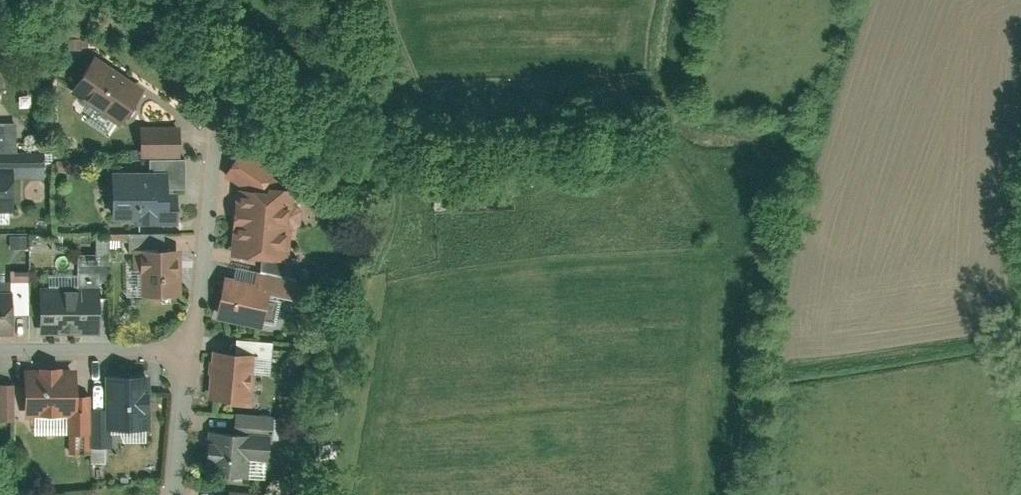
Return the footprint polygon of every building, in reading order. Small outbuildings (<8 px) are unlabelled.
[(95,111),(119,73),(94,58),(70,96),(95,111)] [(120,127),(144,89),(119,73),(95,111),(120,127)] [(180,160),(179,126),(138,126),(139,160),(180,160)] [(0,171),(0,209),(15,208),(14,171),(0,171)] [(162,199),(162,171),(110,171),(110,222),(135,222),(135,226),(175,226),(175,199),(162,199)] [(234,192),(232,259),(287,261),(289,194),(234,192)] [(180,300),(180,250),(136,250),(136,301),(180,300)] [(225,277),(216,320),(264,329),(273,286),(225,277)] [(39,289),(39,335),(82,336),(82,319),(99,319),(99,289),(39,289)] [(10,336),(11,293),(0,293),(0,336),(10,336)] [(270,324),(277,326),(284,295),(277,293),(270,324)] [(212,354),(208,402),(250,406),(254,358),(212,354)] [(68,415),(67,438),(88,438),(88,398),(75,398),(75,371),(24,371),(24,415),(68,415)] [(150,434),(150,373),(107,373),(107,434),(150,434)] [(0,420),(16,420),(15,382),(0,382),(0,407),(0,420)] [(268,438),(209,432),(205,475),(243,479),(245,462),(265,464),(268,438)]
